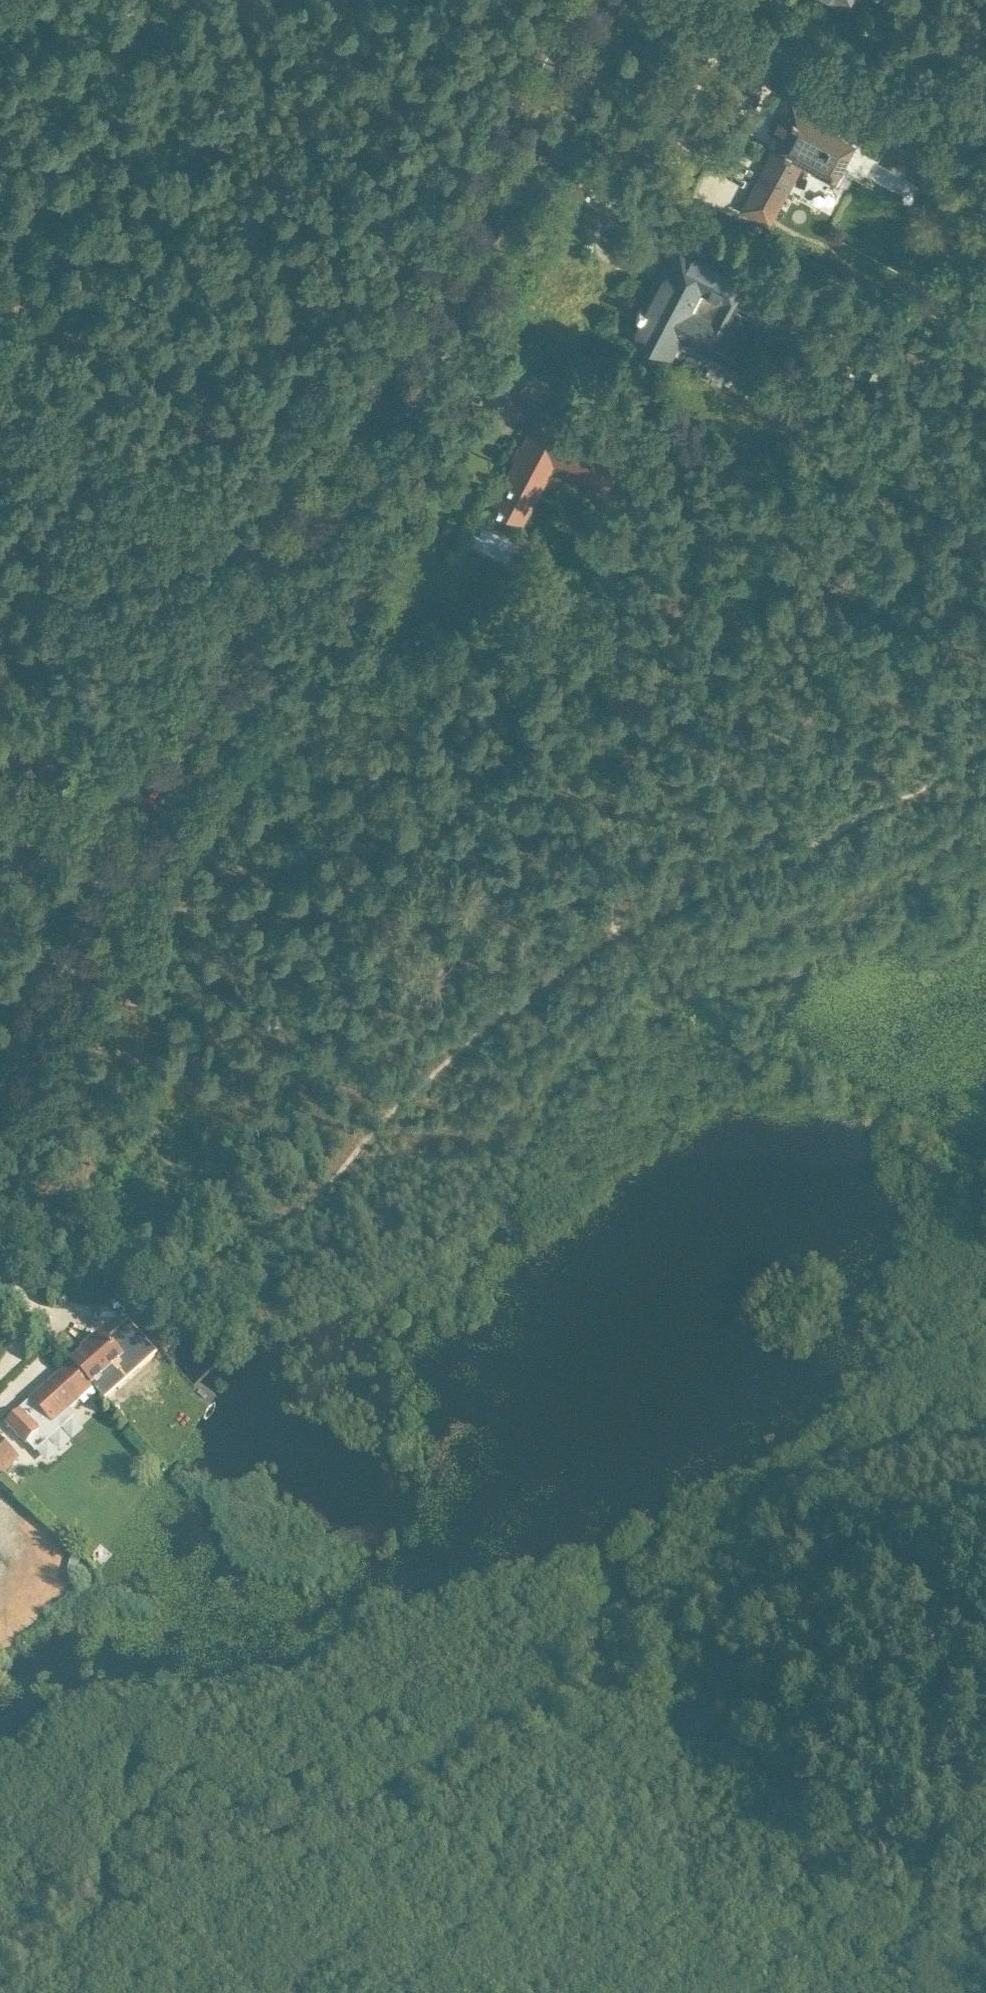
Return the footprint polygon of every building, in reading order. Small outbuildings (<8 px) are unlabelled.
[(848,8),(852,0),(833,0),(848,8)] [(752,194),(770,204),(778,208),(804,159),(819,167),(821,163),(836,171),(851,144),(807,121),(816,106),(791,92),(772,128),(784,134),(752,194)] [(638,338),(656,347),(671,355),(686,327),(717,343),(749,281),(685,247),(661,291),(655,288),(644,308),(640,306),(637,313),(648,318),(638,338)] [(498,509),(501,511),(513,517),(536,474),(543,477),(553,459),(604,486),(619,458),(577,436),(580,431),(542,411),(530,432),(523,428),(522,431),(531,436),(528,442),(526,441),(524,444),(523,444),(522,445),(521,446),(520,447),(514,458),(518,459),(496,499),(502,502),(498,509)] [(94,1345),(72,1364),(90,1385),(107,1403),(120,1392),(116,1388),(136,1371),(122,1356),(116,1349),(102,1335),(92,1344),(94,1345)] [(11,1346),(2,1358),(10,1364),(19,1352),(11,1346)] [(8,1423),(21,1438),(25,1442),(39,1430),(48,1440),(58,1431),(50,1421),(90,1385),(72,1364),(21,1410),(8,1423)] [(147,1443),(155,1452),(167,1440),(158,1432),(147,1443)] [(20,1459),(0,1440),(0,1479),(20,1459)]
